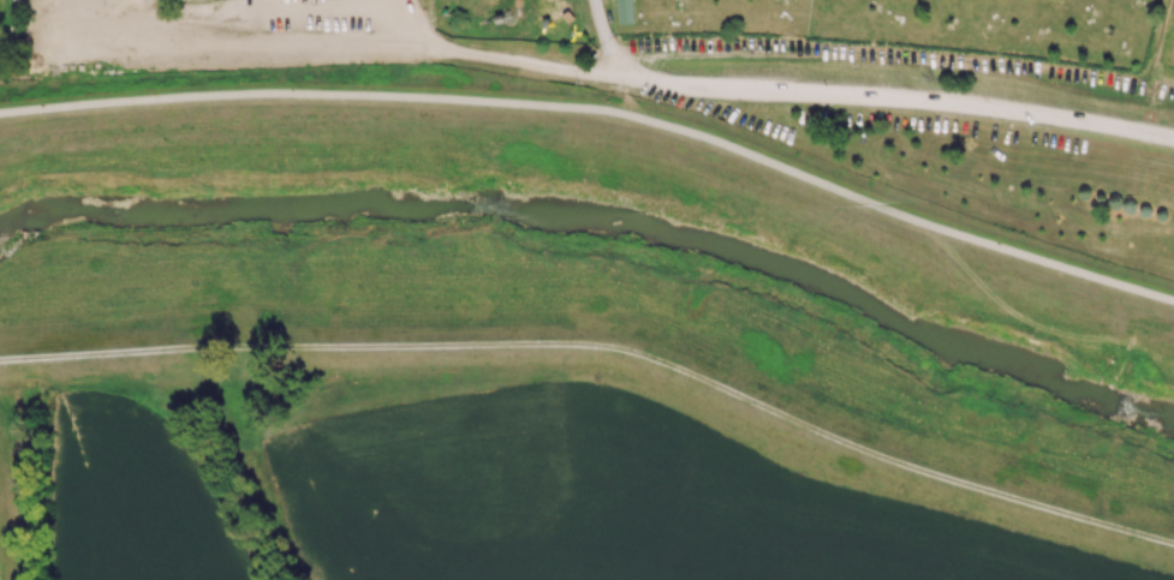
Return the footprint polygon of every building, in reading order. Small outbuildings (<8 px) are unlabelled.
[(634,21),(632,0),(616,0),(619,23),(634,21)] [(561,14),(568,26),(578,22),(571,8),(561,14)]
